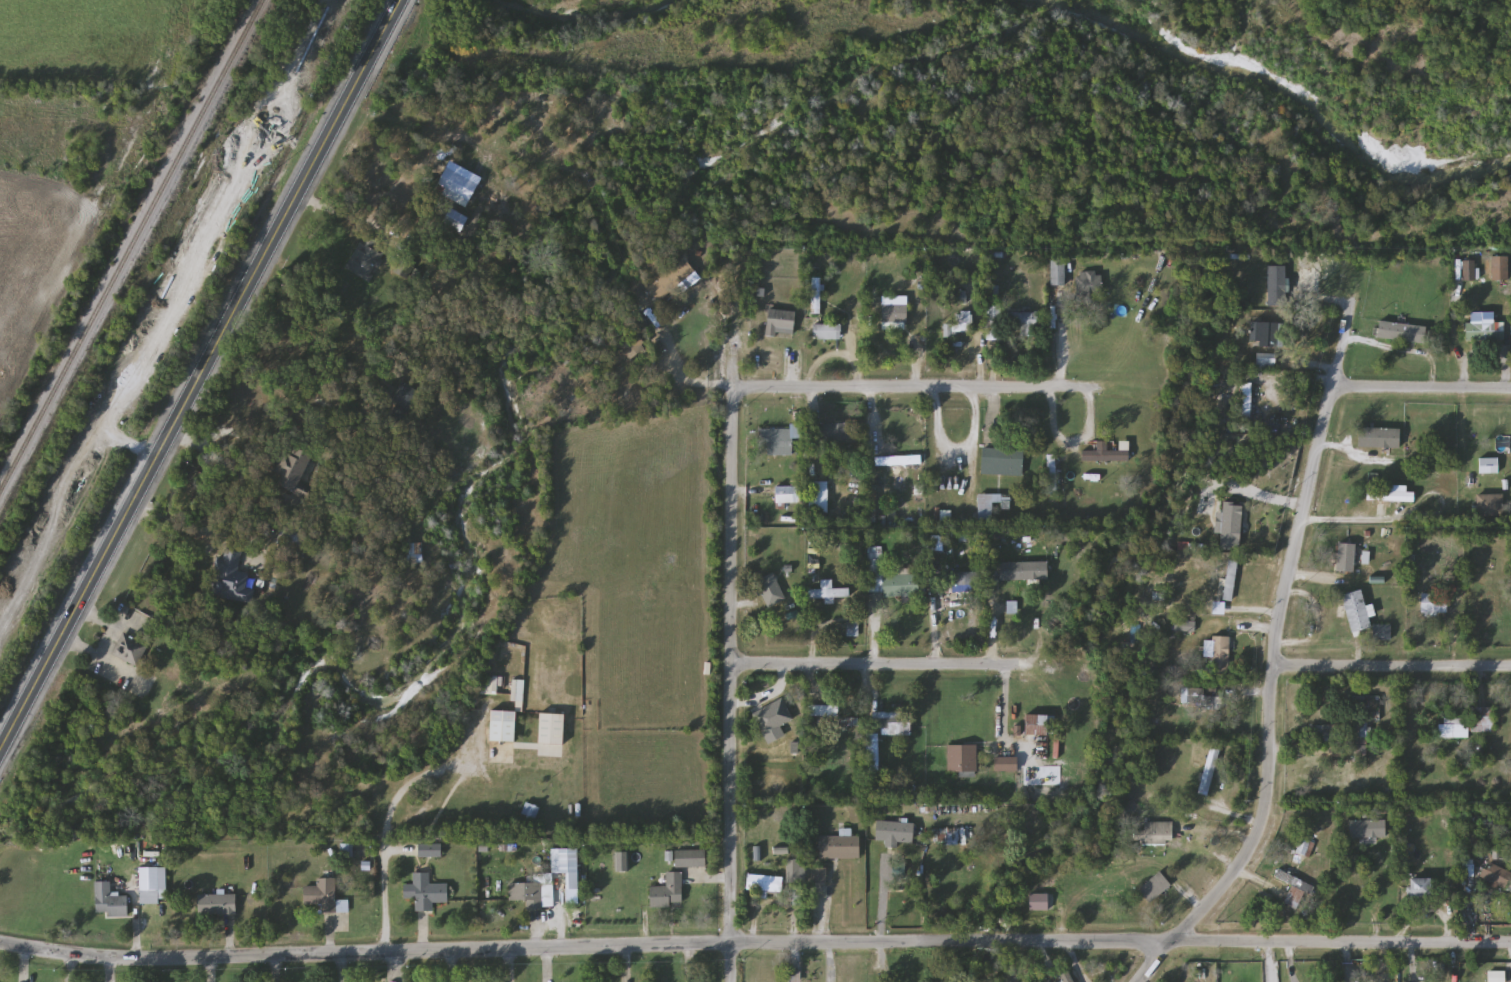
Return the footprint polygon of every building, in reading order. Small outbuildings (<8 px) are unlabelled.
[(386,254),(371,282),(346,269),(360,241),(386,254)] [(1509,256),(1509,280),(1491,280),(1491,256),(1509,256)] [(647,287),(687,259),(697,273),(657,301),(647,287)] [(1065,260),(1065,285),(1052,285),(1052,260),(1065,260)] [(1077,272),(1102,272),(1102,296),(1077,296),(1077,272)] [(812,314),(812,278),(821,278),(821,314),(812,314)] [(1286,283),(1286,304),(1271,304),(1271,283),(1286,283)] [(971,333),(943,334),(943,324),(949,324),(949,292),(966,291),(967,311),(971,311),(971,333)] [(908,305),(908,323),(881,323),(881,305),(908,305)] [(1000,306),(1000,340),(988,340),(988,306),(1000,306)] [(1409,329),(1379,328),(1384,306),(1438,313),(1439,332),(1409,329)] [(795,310),(795,335),(768,335),(768,310),(795,310)] [(1021,328),(1007,328),(1007,312),(1038,312),(1038,335),(1021,335),(1021,328)] [(1379,339),(1437,345),(1438,328),(1381,322),(1379,339)] [(1262,348),(1262,342),(1252,342),(1252,323),(1282,323),(1282,348),(1262,348)] [(1504,323),(1504,341),(1467,341),(1467,323),(1504,323)] [(842,325),(842,340),(814,340),(814,325),(842,325)] [(629,353),(613,371),(607,365),(623,346),(629,353)] [(1276,371),(1257,371),(1257,356),(1276,356),(1276,371)] [(1251,384),(1251,430),(1243,430),(1243,384),(1251,384)] [(824,443),(824,424),(857,424),(857,443),(824,443)] [(1401,429),(1401,448),(1358,448),(1358,429),(1401,429)] [(796,430),(796,454),(760,454),(760,430),(796,430)] [(1098,451),(1098,442),(1108,442),(1108,451),(1130,451),(1130,463),(1081,463),(1081,451),(1098,451)] [(314,454),(300,489),(311,494),(309,499),(277,486),(282,474),(277,473),(289,444),(314,454)] [(1024,476),(982,475),(982,449),(1024,449),(1024,476)] [(1057,494),(1046,494),(1046,455),(1057,455),(1057,494)] [(1498,459),(1498,473),(1480,473),(1480,459),(1498,459)] [(828,513),(810,513),(810,481),(828,481),(828,513)] [(801,503),(775,503),(775,486),(801,486),(801,503)] [(1407,486),(1407,493),(1415,493),(1415,501),(1368,501),(1368,486),(1407,486)] [(1002,494),(1002,503),(994,503),(994,520),(979,520),(979,494),(1002,494)] [(1501,494),(1501,517),(1477,517),(1477,494),(1501,494)] [(307,538),(298,555),(276,543),(285,526),(307,538)] [(424,543),(424,563),(409,563),(409,543),(424,543)] [(1356,544),(1355,573),(1338,572),(1339,543),(1356,544)] [(866,547),(883,546),(884,575),(921,574),(921,595),(884,596),(884,592),(867,592),(866,547)] [(243,553),(239,570),(252,573),(245,600),(212,591),(222,547),(243,553)] [(1237,561),(1233,601),(1224,600),(1227,560),(1237,561)] [(1002,562),(1050,562),(1050,580),(1002,580),(1002,562)] [(785,601),(765,608),(755,580),(775,573),(785,601)] [(977,573),(977,592),(938,592),(938,573),(977,573)] [(822,589),(822,580),(831,580),(831,588),(850,588),(850,597),(834,597),(834,603),(826,603),(826,598),(809,598),(809,589),(822,589)] [(1343,595),(1362,591),(1372,628),(1353,633),(1343,595)] [(1447,613),(1422,613),(1422,595),(1447,595),(1447,613)] [(148,643),(139,666),(114,656),(123,633),(148,643)] [(1229,637),(1229,674),(1211,674),(1211,637),(1229,637)] [(500,694),(479,694),(479,677),(500,677),(500,694)] [(491,741),(492,711),(513,711),(513,680),(524,680),(523,712),(517,711),(516,742),(491,741)] [(795,706),(795,724),(764,724),(764,706),(795,706)] [(1495,732),(1474,732),(1474,708),(1495,708),(1495,732)] [(873,728),(873,712),(911,712),(911,728),(873,728)] [(1055,714),(1055,735),(1027,735),(1027,714),(1055,714)] [(1441,720),(1468,720),(1468,738),(1441,738),(1441,720)] [(1312,725),(1345,725),(1345,744),(1312,743),(1312,725)] [(977,745),(977,775),(948,775),(948,745),(977,745)] [(535,819),(523,814),(527,804),(539,808),(535,819)] [(915,823),(914,843),(875,841),(876,821),(915,823)] [(1387,838),(1350,838),(1350,821),(1387,821),(1387,838)] [(1145,823),(1174,823),(1174,844),(1136,844),(1136,831),(1145,831),(1145,823)] [(820,858),(820,836),(861,836),(861,858),(820,858)] [(1310,842),(1303,864),(1293,860),(1301,839),(1310,842)] [(552,874),(552,849),(580,849),(580,890),(568,890),(568,874),(552,874)] [(706,850),(706,867),(676,867),(676,850),(706,850)] [(787,884),(787,860),(801,860),(801,884),(787,884)] [(1490,862),(1510,872),(1510,883),(1507,892),(1481,879),(1490,862)] [(140,867),(159,867),(159,904),(140,904),(140,867)] [(827,883),(812,883),(812,869),(827,869),(827,883)] [(1139,889),(1161,871),(1172,886),(1150,903),(1139,889)] [(1276,878),(1279,871),(1313,885),(1302,911),(1285,904),(1293,885),(1276,878)] [(435,912),(416,912),(416,899),(404,899),(404,884),(414,884),(414,873),(430,873),(430,884),(448,884),(449,902),(435,902),(435,912)] [(651,887),(667,887),(667,873),(683,873),(683,907),(651,907),(651,887)] [(783,877),(783,892),(748,892),(748,877),(783,877)] [(318,879),(337,879),(337,913),(323,913),(322,905),(305,905),(305,886),(318,886),(318,879)] [(1434,879),(1434,899),(1413,899),(1413,879),(1434,879)] [(96,882),(111,882),(112,895),(129,895),(129,917),(96,917),(96,882)] [(553,883),(553,908),(527,908),(527,900),(509,900),(509,883),(553,883)] [(200,894),(237,894),(237,915),(200,915),(200,894)] [(1049,911),(1029,911),(1029,894),(1049,894),(1049,911)] [(1070,972),(1075,981),(1061,981),(1063,981),(1061,976),(1070,972)]
